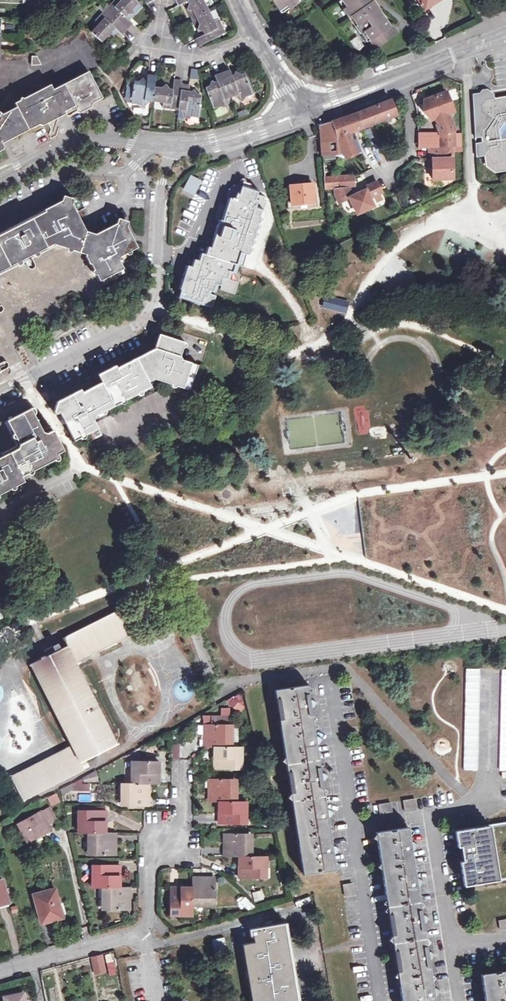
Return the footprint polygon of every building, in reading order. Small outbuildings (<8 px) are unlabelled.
[(134,23),(129,19),(126,16),(129,14),(134,13),(134,8),(139,2),(137,0),(122,0),(121,0),(117,0),(98,21),(101,24),(94,32),(104,41),(107,37),(113,36),(113,31),(116,28),(123,34),(134,23)] [(178,5),(188,0),(190,5),(188,9),(193,12),(199,25),(198,29),(203,31),(205,34),(196,39),(199,45),(224,33),(217,20),(214,21),(204,2),(207,0),(176,0),(178,5)] [(280,10),(287,5),(289,9),(299,2),(298,0),(273,0),(280,10)] [(369,3),(366,0),(342,0),(340,2),(345,9),(341,12),(346,20),(348,19),(354,27),(352,29),(359,38),(362,35),(373,51),(395,35),(389,27),(386,29),(376,14),(369,3)] [(35,55),(30,55),(30,64),(40,64),(35,55)] [(190,69),(189,78),(196,79),(197,70),(190,69)] [(9,129),(12,135),(37,123),(40,125),(53,119),(53,114),(57,113),(63,110),(66,115),(76,111),(80,113),(91,107),(90,103),(102,97),(89,70),(52,88),(49,83),(44,85),(23,96),(18,94),(17,99),(13,100),(14,104),(0,110),(0,134),(9,129)] [(242,100),(246,96),(252,94),(244,73),(241,74),(237,71),(236,75),(232,76),(230,71),(215,77),(217,82),(214,83),(212,82),(210,87),(206,89),(215,109),(222,106),(226,107),(228,99),(236,96),(242,100)] [(164,107),(178,110),(182,110),(187,118),(191,116),(198,118),(202,95),(198,94),(195,89),(193,90),(190,90),(190,85),(183,84),(183,82),(175,80),(172,90),(170,90),(167,87),(162,89),(155,88),(158,77),(150,76),(148,82),(145,81),(143,78),(138,82),(136,82),(133,103),(141,105),(144,110),(150,101),(165,104),(164,107)] [(474,93),(475,154),(482,152),(484,163),(493,170),(505,168),(505,95),(494,97),(494,93),(487,88),(482,89),(482,92),(474,93)] [(437,125),(441,136),(456,130),(449,114),(454,112),(447,93),(427,100),(435,119),(437,119),(439,124),(437,125)] [(357,114),(332,122),(347,158),(362,152),(358,142),(353,143),(350,134),(397,115),(392,100),(357,114)] [(347,158),(332,122),(322,125),(322,134),(323,153),(324,167),(339,165),(338,161),(347,158)] [(0,141),(12,135),(9,129),(0,134),(0,140),(0,141)] [(456,130),(441,136),(442,148),(453,148),(456,148),(456,130)] [(442,148),(430,148),(430,160),(433,160),(434,180),(454,180),(453,148),(442,148)] [(326,179),(327,190),(335,189),(350,187),(355,187),(354,176),(326,179)] [(350,187),(335,189),(335,195),(340,204),(350,199),(356,211),(362,213),(375,207),(371,199),(383,193),(378,182),(367,187),(366,190),(354,196),(350,187)] [(314,203),(314,184),(291,186),(292,205),(314,203)] [(195,267),(191,266),(187,264),(178,289),(181,289),(178,296),(210,307),(214,295),(208,293),(210,289),(214,291),(216,283),(220,285),(219,288),(232,293),(237,281),(228,277),(231,269),(235,271),(238,263),(234,261),(237,251),(246,254),(252,251),(251,246),(255,243),(254,238),(258,236),(256,231),(260,228),(259,223),(262,221),(261,216),(263,209),(265,210),(267,202),(265,202),(266,198),(258,196),(259,191),(245,187),(244,188),(241,187),(231,190),(228,198),(231,199),(228,206),(223,204),(217,219),(221,221),(214,239),(215,240),(213,247),(214,247),(212,254),(208,253),(205,261),(198,259),(195,267)] [(11,263),(28,253),(38,251),(55,243),(63,246),(89,256),(101,279),(124,268),(120,258),(121,257),(135,251),(135,243),(125,221),(95,235),(84,232),(67,200),(43,211),(44,214),(0,235),(0,269),(11,263)] [(38,251),(12,264),(15,269),(28,262),(52,250),(50,245),(38,251)] [(214,247),(213,247),(207,245),(205,252),(208,253),(212,254),(214,247)] [(205,261),(208,253),(205,252),(201,251),(198,259),(205,261)] [(242,264),(246,254),(237,251),(234,261),(238,263),(242,264)] [(15,269),(12,264),(0,269),(0,276),(15,269)] [(328,294),(326,303),(348,309),(351,299),(328,294)] [(89,432),(92,438),(98,435),(91,420),(93,415),(149,388),(147,382),(152,379),(188,390),(195,365),(179,360),(177,356),(181,343),(161,336),(156,339),(153,350),(98,378),(100,381),(79,392),(78,389),(55,401),(52,409),(54,412),(56,411),(58,410),(74,440),(89,432)] [(21,480),(19,475),(57,456),(56,454),(61,451),(51,430),(46,432),(40,431),(30,413),(32,412),(30,408),(7,420),(18,444),(20,443),(23,448),(8,455),(0,459),(0,491),(21,480)] [(6,449),(8,455),(23,448),(20,443),(18,444),(7,420),(2,422),(12,442),(11,447),(6,449)] [(385,428),(369,429),(370,438),(386,437),(385,428)] [(8,455),(6,449),(0,452),(0,459),(8,455)] [(24,795),(85,766),(82,758),(117,741),(77,658),(141,628),(129,604),(66,634),(69,642),(49,652),(48,651),(43,653),(43,655),(34,659),(74,742),(13,771),(24,795)] [(481,671),(467,671),(466,720),(465,771),(474,771),(479,771),(481,671)] [(307,684),(275,689),(304,873),(335,869),(336,868),(307,684)] [(230,712),(245,707),(241,694),(226,699),(230,712)] [(215,769),(240,769),(240,748),(235,748),(231,748),(230,725),(207,725),(207,748),(215,748),(215,769)] [(179,758),(178,744),(171,744),(172,758),(179,758)] [(125,785),(125,806),(148,806),(149,785),(161,785),(161,763),(140,762),(139,784),(135,785),(125,785)] [(94,771),(82,776),(85,783),(97,779),(94,771)] [(220,823),(243,824),(243,802),(238,802),(234,802),(234,780),(210,779),(209,802),(219,802),(220,823)] [(55,793),(46,797),(49,806),(59,802),(55,793)] [(402,809),(415,809),(414,799),(402,799),(402,809)] [(390,803),(377,803),(377,812),(390,812),(390,803)] [(93,833),(93,854),(114,856),(115,834),(105,834),(106,812),(83,811),(82,832),(89,833),(93,833)] [(47,813),(40,817),(47,830),(54,825),(47,813)] [(47,830),(40,817),(17,830),(27,846),(49,833),(47,830)] [(459,830),(467,884),(490,880),(500,879),(505,878),(505,823),(492,825),(459,830)] [(409,827),(376,832),(402,1000),(435,1000),(409,827)] [(238,878),(262,878),(262,857),(252,857),(248,857),(248,835),(223,834),(223,857),(238,857),(238,878)] [(106,888),(106,910),(129,911),(129,888),(119,888),(119,867),(98,865),(97,888),(103,888),(106,888)] [(171,889),(170,912),(193,912),(193,907),(193,904),(213,903),(214,880),(193,880),(193,889),(171,889)] [(8,904),(3,882),(0,883),(0,906),(8,904)] [(251,892),(255,902),(265,898),(261,888),(251,892)] [(42,923),(56,919),(55,916),(62,914),(56,889),(34,894),(42,923)] [(239,892),(233,899),(248,910),(254,904),(239,892)] [(284,925),(250,931),(252,938),(254,938),(255,943),(244,945),(255,1000),(300,1000),(284,925)] [(98,955),(91,957),(95,971),(102,969),(98,955)] [(497,970),(481,973),(486,1000),(505,1000),(505,969),(497,970)] [(26,993),(6,996),(7,1000),(27,1000),(26,993)]
